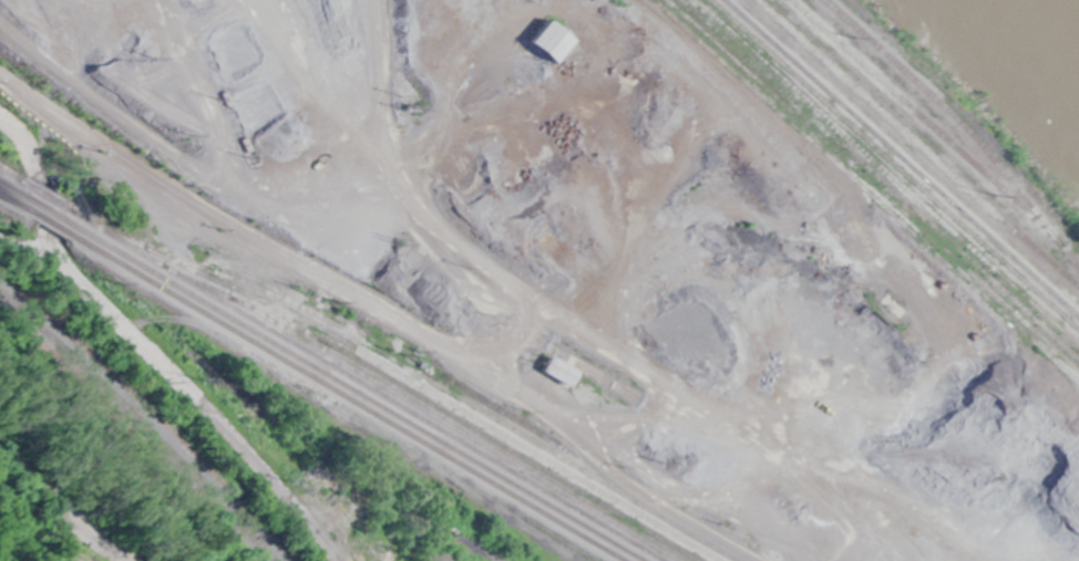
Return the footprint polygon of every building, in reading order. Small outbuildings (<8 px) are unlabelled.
[(536,39),(561,61),(579,40),(556,18),(536,39)] [(575,386),(584,372),(554,355),(546,370),(575,386)]
